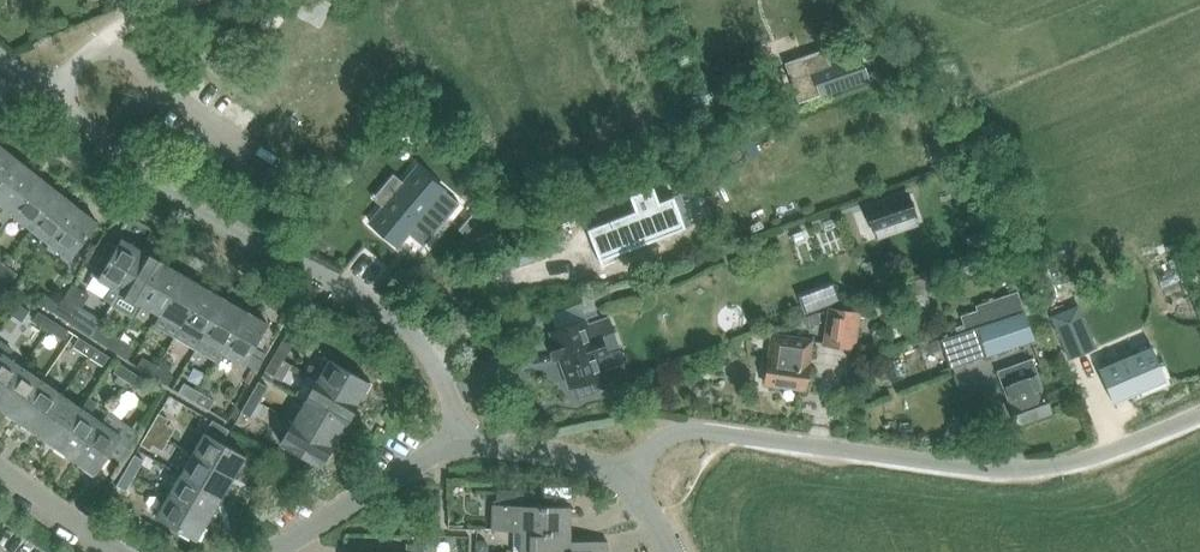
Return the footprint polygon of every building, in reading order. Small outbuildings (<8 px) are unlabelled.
[(825,48),(784,62),(798,102),(821,94),(867,78),(859,56),(831,65),(825,48)] [(745,144),(745,146),(748,154),(757,151),(754,143),(753,141),(745,144)] [(22,162),(3,148),(0,151),(0,190),(22,162)] [(981,156),(971,161),(976,174),(987,169),(981,156)] [(11,214),(40,177),(22,162),(0,190),(0,205),(2,207),(0,209),(0,220),(3,223),(10,213),(11,214)] [(422,167),(376,222),(401,243),(405,247),(416,234),(425,224),(426,223),(440,235),(467,204),(422,167)] [(11,214),(30,229),(59,192),(40,177),(11,214)] [(634,210),(588,228),(600,259),(684,227),(672,196),(659,201),(653,186),(628,195),(634,210)] [(863,206),(871,230),(916,215),(908,191),(863,206)] [(30,229),(49,244),(78,207),(59,192),(30,229)] [(78,207),(49,244),(68,259),(97,223),(78,207)] [(477,207),(475,210),(458,229),(470,240),(495,229),(496,229),(477,207)] [(988,231),(979,234),(983,246),(992,243),(988,231)] [(98,280),(119,292),(143,251),(121,239),(98,280)] [(133,315),(135,312),(139,304),(163,263),(143,251),(119,292),(112,303),(133,315)] [(0,266),(0,274),(8,281),(15,273),(9,267),(3,262),(0,266)] [(139,304),(160,317),(184,275),(163,263),(139,304)] [(155,325),(175,337),(205,287),(184,275),(160,317),(155,325)] [(797,294),(804,313),(840,300),(833,281),(797,294)] [(59,303),(53,312),(70,324),(80,309),(89,295),(72,284),(59,303)] [(175,337),(196,349),(201,341),(225,299),(205,287),(175,337)] [(963,324),(955,327),(957,334),(967,362),(1034,339),(1025,311),(1017,292),(975,306),(977,311),(960,316),(963,324)] [(38,303),(53,312),(59,303),(45,294),(38,303)] [(217,362),(222,353),(246,311),(225,299),(201,341),(196,349),(217,362)] [(1078,305),(1050,316),(1069,360),(1096,348),(1078,305)] [(822,345),(855,350),(861,312),(828,307),(822,345)] [(80,309),(70,324),(90,337),(98,325),(100,322),(80,309)] [(33,321),(46,329),(53,320),(39,311),(33,321)] [(243,366),(244,364),(257,372),(263,361),(250,353),(268,323),(246,311),(222,353),(243,366)] [(818,326),(823,324),(818,312),(804,318),(809,330),(813,328),(812,326),(817,324),(818,326)] [(558,334),(550,337),(558,361),(566,383),(603,369),(613,365),(596,319),(586,322),(585,318),(556,329),(558,334)] [(53,320),(46,329),(62,340),(68,330),(53,320)] [(90,337),(111,350),(119,338),(98,325),(90,337)] [(812,339),(772,333),(765,382),(805,388),(812,339)] [(73,346),(87,356),(93,347),(79,337),(73,346)] [(119,338),(111,350),(126,359),(134,348),(119,338)] [(936,339),(924,343),(927,353),(940,349),(936,339)] [(283,340),(273,356),(283,361),(283,360),(292,345),(283,340)] [(22,367),(7,357),(12,350),(0,342),(0,399),(22,367)] [(1115,404),(1168,382),(1153,346),(1100,369),(1115,404)] [(93,347),(87,356),(103,366),(108,356),(93,347)] [(283,361),(273,356),(265,371),(274,376),(283,381),(292,365),(283,360),(283,361)] [(137,366),(151,376),(157,366),(143,357),(137,366)] [(329,359),(317,380),(357,404),(369,382),(329,359)] [(1032,359),(997,371),(1017,425),(1051,412),(1032,359)] [(113,373),(127,382),(134,372),(119,363),(113,373)] [(157,366),(151,376),(167,386),(173,376),(157,366)] [(16,419),(42,381),(22,367),(0,399),(0,408),(16,419)] [(127,382),(143,392),(149,382),(134,372),(127,382)] [(317,380),(305,401),(345,424),(357,404),(317,380)] [(16,419),(35,433),(62,394),(42,381),(16,419)] [(258,382),(249,397),(259,403),(268,387),(258,382)] [(178,392),(193,401),(198,391),(184,383),(178,392)] [(198,391),(193,401),(209,410),(214,401),(198,391)] [(35,433),(55,446),(82,408),(62,394),(35,433)] [(259,403),(249,397),(240,412),(250,418),(259,403)] [(305,401),(293,422),(333,445),(345,424),(305,401)] [(55,446),(75,460),(101,422),(82,408),(55,446)] [(101,422),(75,460),(95,474),(110,451),(120,457),(137,430),(108,411),(101,422)] [(159,413),(150,429),(159,434),(166,438),(172,429),(165,424),(168,419),(159,413)] [(333,445),(293,422),(280,443),(320,466),(333,445)] [(159,434),(150,429),(140,444),(150,450),(159,434)] [(952,441),(955,434),(946,430),(942,437),(952,441)] [(205,432),(192,454),(232,477),(245,456),(205,432)] [(192,454),(180,474),(220,498),(232,477),(192,454)] [(134,455),(125,470),(135,475),(143,460),(134,455)] [(135,475),(125,470),(117,483),(127,489),(135,475)] [(180,474),(168,495),(208,518),(220,498),(180,474)] [(492,531),(513,531),(519,531),(519,530),(569,531),(570,506),(522,505),(522,492),(498,491),(498,501),(494,501),(494,504),(493,504),(492,531)] [(208,518),(168,495),(156,516),(196,540),(208,518)] [(141,529),(168,543),(172,535),(145,521),(141,529)] [(607,541),(569,541),(569,531),(519,530),(519,531),(513,531),(512,551),(607,551),(607,541)] [(482,539),(475,539),(475,551),(487,551),(487,544),(482,539)] [(426,542),(407,542),(406,551),(426,551),(426,542)]
